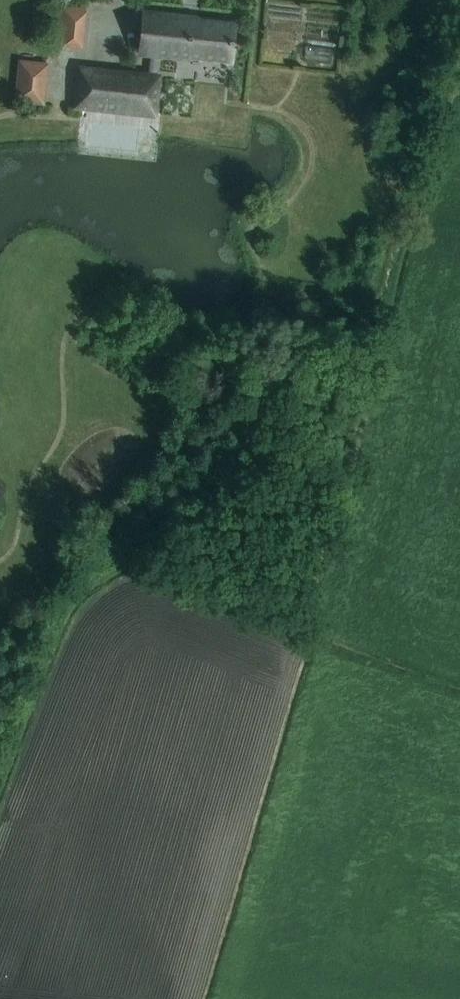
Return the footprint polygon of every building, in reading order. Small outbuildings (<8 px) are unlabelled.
[(89,4),(60,0),(55,44),(84,47),(89,4)] [(158,55),(229,63),(234,23),(182,18),(182,16),(143,11),(139,53),(151,54),(149,74),(79,67),(75,109),(156,118),(162,71),(156,71),(158,55)] [(50,60),(19,56),(13,100),(45,104),(50,60)]
